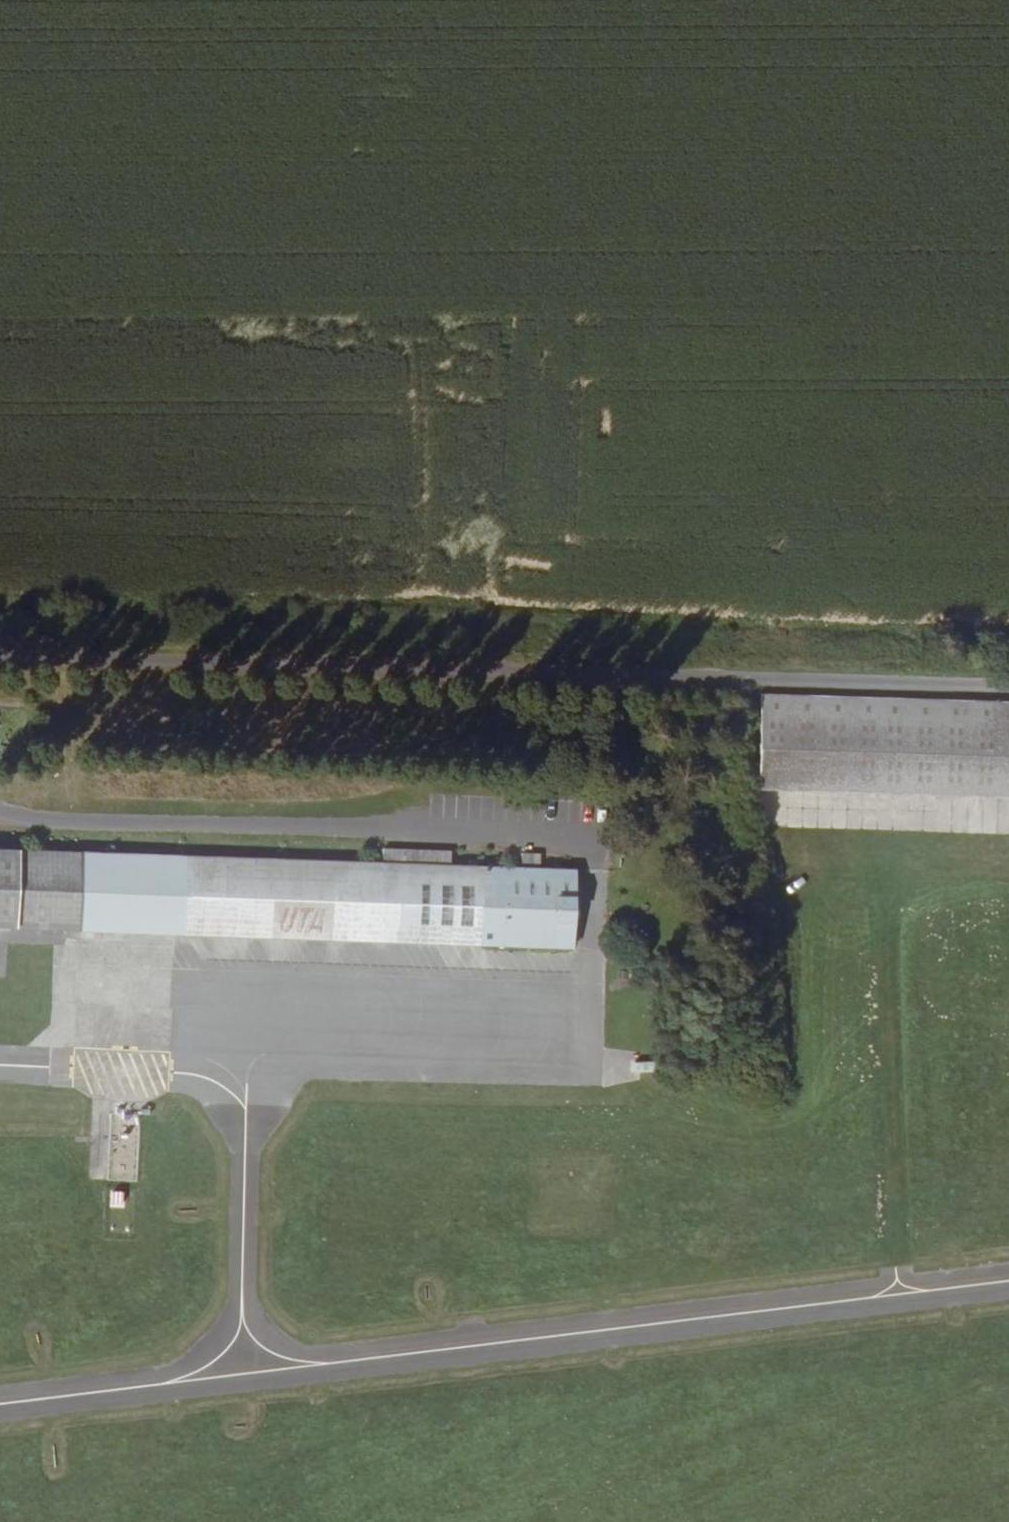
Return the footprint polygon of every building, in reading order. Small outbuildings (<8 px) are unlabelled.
[(1008,790),(1008,702),(762,696),(760,785),(1008,790)] [(451,866),(451,852),(390,850),(389,864),(451,866)] [(8,928),(579,947),(582,872),(0,853),(0,927),(8,928)]
